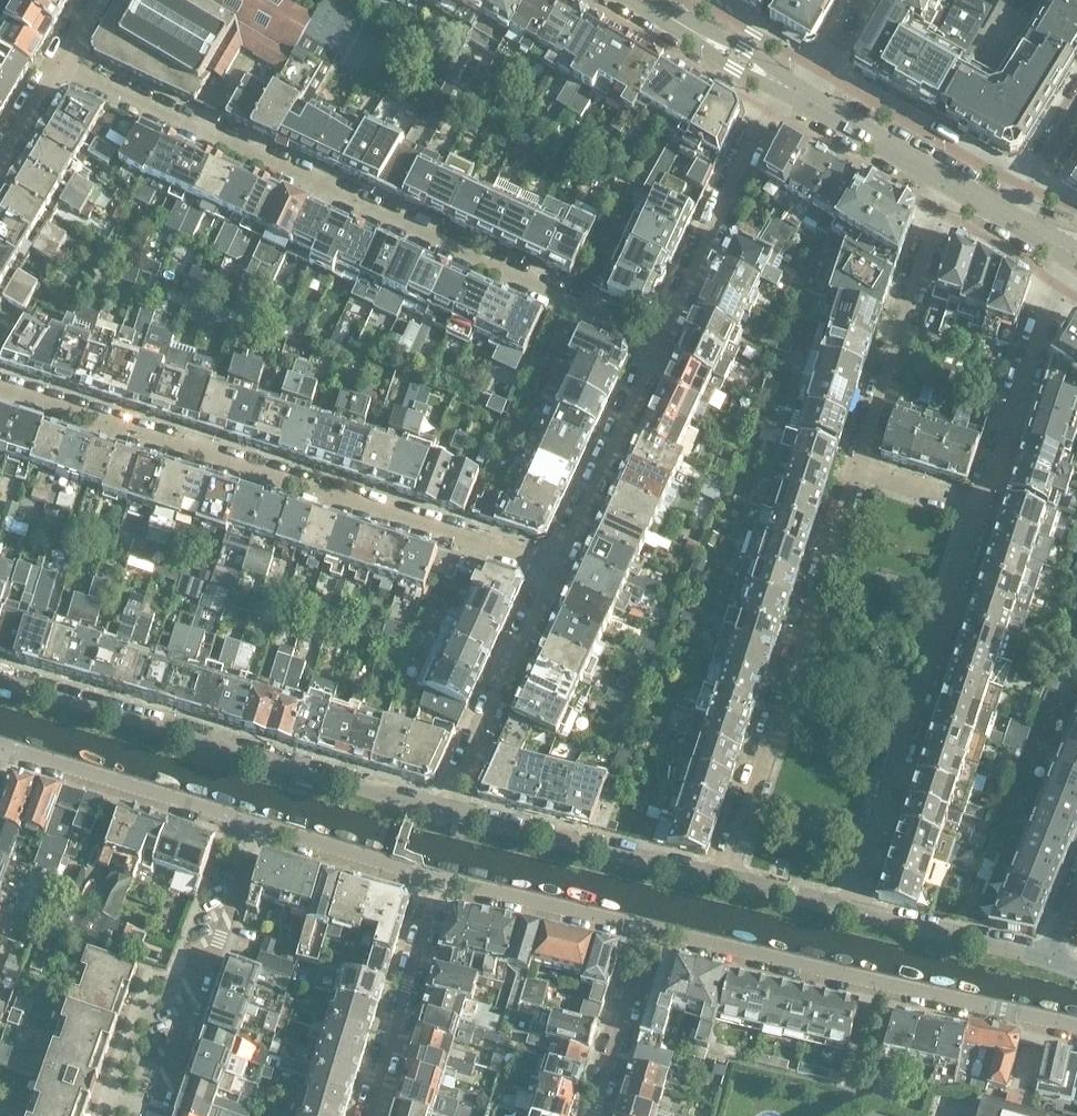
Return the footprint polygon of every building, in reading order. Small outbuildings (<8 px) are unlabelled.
[(9,21),(10,21),(9,22),(44,43),(45,41),(44,41),(54,23),(20,3),(16,0),(15,0),(1,0),(0,2),(0,4),(14,12),(9,21)] [(16,0),(20,3),(54,23),(55,23),(69,0),(68,0),(16,0)] [(93,47),(96,56),(196,101),(212,73),(223,80),(242,47),(284,72),(297,50),(305,36),(313,23),(312,22),(317,13),(294,0),(121,0),(93,47)] [(305,36),(342,58),(340,64),(358,75),(387,26),(341,0),(325,0),(317,13),(312,22),(313,23),(305,36)] [(436,9),(441,0),(422,0),(436,9)] [(436,9),(464,26),(460,33),(470,39),(483,16),(492,0),(441,0),(436,9)] [(483,16),(470,39),(469,41),(495,57),(497,58),(500,53),(512,31),(530,0),(492,0),(483,16)] [(512,31),(500,53),(524,67),(530,56),(536,45),(562,0),(530,0),(512,31)] [(562,0),(536,45),(530,56),(556,72),(563,61),(562,60),(588,16),(562,0)] [(760,11),(762,6),(764,7),(768,0),(741,0),(760,11)] [(770,17),(808,39),(810,39),(812,38),(814,36),(814,37),(834,0),(780,0),(770,17)] [(910,18),(922,25),(961,47),(973,26),(934,3),(932,1),(930,0),(886,0),(888,6),(886,6),(910,18)] [(998,0),(1012,9),(1018,0),(998,0)] [(1023,53),(1064,78),(1076,57),(1076,16),(1059,5),(1050,0),(1047,0),(1019,46),(1025,49),(1023,53)] [(1059,5),(1076,16),(1076,0),(1050,0),(1059,5)] [(962,65),(935,112),(1002,151),(1002,149),(1011,155),(1018,152),(1064,78),(1023,53),(1009,45),(1025,18),(997,1),(962,65)] [(852,59),(854,66),(876,79),(910,18),(886,6),(882,7),(859,47),(858,47),(852,59)] [(588,16),(562,60),(563,61),(558,70),(571,78),(556,103),(567,110),(568,109),(579,89),(583,84),(582,84),(613,30),(588,16)] [(17,53),(17,52),(33,61),(44,43),(9,22),(2,17),(0,20),(0,43),(17,53)] [(910,18),(876,79),(935,112),(962,65),(927,46),(935,32),(910,18)] [(614,89),(639,46),(613,30),(582,84),(593,90),(600,80),(614,89)] [(275,87),(272,92),(252,128),(280,140),(291,145),(309,113),(314,106),(338,66),(328,59),(306,46),(302,53),(297,50),(284,72),(275,87)] [(639,46),(614,89),(608,99),(623,108),(612,127),(622,134),(633,115),(632,114),(664,61),(639,46)] [(17,88),(30,65),(0,47),(0,78),(17,88)] [(632,114),(633,115),(643,120),(645,118),(661,127),(666,117),(690,77),(674,68),(674,67),(664,61),(632,114)] [(690,77),(666,117),(661,127),(674,134),(644,187),(646,188),(656,192),(657,192),(666,175),(691,132),(716,92),(690,77)] [(4,110),(17,88),(0,78),(0,107),(4,110)] [(229,111),(227,116),(252,128),(272,92),(248,78),(229,111)] [(473,91),(450,78),(441,94),(463,107),(473,91)] [(582,117),(594,97),(579,89),(568,109),(577,114),(582,117)] [(64,94),(52,115),(117,154),(123,158),(142,125),(71,92),(64,94)] [(683,146),(684,146),(680,154),(693,161),(696,157),(714,168),(740,114),(737,106),(716,92),(691,132),(683,146)] [(314,106),(309,113),(291,145),(317,158),(338,120),(343,112),(319,98),(314,106)] [(446,107),(431,100),(426,110),(441,118),(446,107)] [(361,115),(369,119),(375,109),(367,105),(361,115)] [(469,118),(446,107),(442,118),(464,128),(469,118)] [(338,120),(317,158),(343,169),(367,126),(343,112),(338,120)] [(52,115),(38,140),(84,167),(90,156),(109,168),(117,154),(52,115)] [(482,124),(472,120),(468,130),(478,134),(482,124)] [(386,131),(369,122),(367,126),(343,169),(361,178),(386,131)] [(144,126),(143,126),(123,158),(120,162),(126,165),(118,177),(129,183),(135,175),(140,179),(143,175),(144,176),(168,137),(152,130),(144,127),(144,126)] [(405,140),(386,131),(361,178),(378,185),(405,140)] [(770,155),(760,178),(753,193),(777,206),(785,192),(785,193),(810,149),(809,149),(788,136),(787,137),(781,137),(770,155)] [(168,137),(144,176),(132,197),(150,206),(157,191),(168,196),(191,148),(177,141),(177,142),(169,138),(168,137)] [(38,140),(24,164),(88,203),(95,207),(102,194),(85,184),(92,172),(84,167),(38,140)] [(405,140),(378,185),(404,198),(426,152),(426,151),(405,140)] [(527,161),(532,150),(517,143),(512,154),(527,161)] [(570,164),(577,149),(565,144),(558,158),(570,164)] [(191,148),(168,196),(178,201),(166,227),(180,233),(214,160),(206,156),(206,155),(191,148)] [(810,149),(785,193),(781,199),(808,215),(812,208),(837,165),(810,149)] [(426,152),(404,198),(426,208),(447,163),(426,152)] [(696,157),(693,161),(684,177),(704,189),(714,168),(696,157)] [(1062,180),(1076,188),(1076,157),(1062,180)] [(214,160),(180,233),(193,239),(206,213),(216,218),(238,170),(224,163),(223,164),(215,160),(216,159),(215,159),(214,160)] [(447,163),(426,208),(451,220),(472,174),(447,163)] [(614,166),(606,163),(599,176),(608,180),(614,166)] [(24,164),(10,187),(47,210),(55,215),(61,204),(81,215),(88,203),(24,164)] [(472,174),(451,220),(475,232),(498,181),(503,169),(493,164),(485,180),(472,174)] [(812,208),(808,215),(804,222),(817,229),(813,237),(825,244),(830,237),(836,226),(837,224),(863,181),(837,165),(812,208)] [(214,249),(215,249),(228,255),(262,182),(262,181),(261,182),(253,178),(253,177),(238,170),(216,218),(226,223),(214,249)] [(100,179),(109,185),(114,175),(106,171),(103,176),(102,175),(100,179)] [(666,175),(657,192),(679,203),(687,185),(666,175)] [(863,181),(837,224),(836,226),(898,263),(914,215),(912,209),(863,180),(863,181)] [(522,192),(498,181),(475,232),(476,231),(499,241),(498,242),(499,242),(517,203),(520,197),(522,192)] [(270,186),(262,182),(228,255),(237,259),(243,257),(253,235),(263,240),(286,192),(271,185),(270,186)] [(0,204),(0,214),(33,234),(60,250),(68,238),(49,226),(55,215),(47,210),(10,187),(0,204)] [(635,213),(644,217),(684,236),(684,235),(696,210),(695,210),(679,203),(657,192),(656,192),(646,188),(635,213)] [(288,252),(292,244),(311,204),(286,193),(287,192),(286,192),(244,283),(269,295),(288,252)] [(517,203),(499,242),(523,253),(540,214),(545,204),(535,198),(522,192),(520,197),(517,203)] [(610,192),(607,200),(615,203),(619,196),(610,192)] [(540,214),(523,253),(524,254),(524,253),(546,263),(563,225),(565,225),(568,218),(577,198),(568,194),(558,215),(543,208),(541,215),(540,214)] [(88,219),(95,207),(88,203),(81,215),(88,219)] [(311,204),(292,244),(286,259),(294,263),(297,257),(310,264),(314,255),(333,213),(311,203),(311,204)] [(759,238),(783,252),(800,221),(776,208),(759,238)] [(117,210),(112,219),(118,222),(123,213),(117,210)] [(563,225),(546,263),(547,263),(546,264),(571,275),(575,267),(589,237),(599,216),(589,211),(582,225),(568,218),(565,225),(563,225)] [(333,213),(314,255),(310,264),(333,275),(337,265),(356,224),(333,213)] [(623,239),(632,243),(672,261),(679,245),(680,245),(684,236),(644,217),(635,213),(623,239)] [(18,257),(27,263),(34,252),(53,263),(54,261),(60,250),(0,214),(0,246),(18,257)] [(761,233),(740,222),(736,231),(739,238),(754,245),(761,233)] [(356,224),(337,265),(333,275),(356,286),(360,276),(379,235),(356,224)] [(828,299),(829,295),(882,312),(898,263),(836,226),(830,237),(825,244),(821,251),(808,271),(801,291),(828,299)] [(379,235),(360,276),(356,286),(379,296),(384,287),(402,246),(379,235)] [(953,238),(936,291),(933,299),(949,303),(939,333),(951,337),(962,306),(964,299),(978,252),(970,247),(968,242),(961,237),(953,238)] [(783,260),(739,238),(732,240),(723,260),(763,280),(762,283),(777,290),(783,277),(776,274),(783,260)] [(611,264),(620,268),(657,285),(663,283),(666,275),(665,268),(668,261),(671,262),(672,261),(632,243),(623,239),(611,264)] [(125,249),(108,240),(101,254),(118,263),(125,249)] [(32,298),(39,285),(20,274),(27,263),(18,257),(0,246),(0,279),(32,298)] [(402,246),(384,287),(379,296),(402,307),(406,297),(426,256),(402,246)] [(803,256),(790,248),(784,259),(797,266),(803,256)] [(71,257),(60,250),(54,261),(64,268),(71,257)] [(964,299),(962,306),(959,316),(974,321),(972,327),(985,331),(1004,272),(1006,269),(1007,267),(979,250),(978,252),(964,299)] [(164,266),(142,255),(136,268),(158,279),(158,278),(164,266)] [(426,256),(406,297),(402,307),(426,317),(430,308),(449,267),(426,256)] [(721,262),(711,285),(752,304),(755,306),(760,296),(756,295),(762,283),(763,280),(723,260),(722,262),(721,262)] [(119,263),(114,277),(137,285),(142,272),(119,263)] [(601,289),(609,293),(646,310),(651,307),(655,299),(653,293),(657,285),(620,268),(611,264),(602,283),(604,284),(601,289)] [(449,267),(430,308),(426,317),(434,321),(433,325),(447,331),(453,319),(473,279),(472,279),(450,269),(450,268),(449,267)] [(584,271),(575,267),(571,275),(580,280),(584,271)] [(1006,269),(1004,272),(985,331),(983,337),(1011,347),(1013,340),(1032,284),(1031,284),(1029,278),(1022,273),(1014,274),(1012,273),(1006,269)] [(190,274),(183,288),(209,297),(215,285),(190,274)] [(5,300),(24,311),(32,298),(0,279),(0,308),(5,300)] [(473,279),(453,319),(476,329),(495,288),(473,279)] [(233,286),(218,280),(212,295),(227,301),(233,286)] [(698,311),(739,331),(746,317),(750,319),(755,306),(752,304),(711,285),(710,286),(711,286),(699,311),(698,311)] [(476,329),(475,332),(491,340),(489,344),(498,348),(500,344),(519,300),(495,288),(476,329)] [(215,299),(190,291),(186,304),(210,312),(215,299)] [(872,341),(882,312),(829,295),(828,299),(820,325),(821,325),(872,341)] [(519,300),(500,344),(498,348),(499,349),(497,353),(505,357),(507,353),(521,359),(523,355),(524,355),(544,312),(519,300)] [(237,308),(215,301),(211,314),(233,321),(234,319),(237,308)] [(237,308),(234,319),(233,321),(271,333),(276,316),(239,304),(237,308)] [(117,349),(102,396),(128,404),(143,357),(157,311),(142,306),(134,332),(124,328),(117,349)] [(698,311),(688,334),(726,352),(729,345),(737,349),(744,333),(739,331),(698,311)] [(549,320),(548,320),(538,342),(569,356),(618,378),(628,358),(629,358),(626,349),(624,350),(551,316),(549,320)] [(55,328),(29,373),(53,380),(69,333),(72,334),(78,320),(69,317),(62,331),(55,328)] [(782,341),(789,323),(780,319),(773,338),(782,341)] [(1074,320),(1074,323),(1053,360),(1054,360),(1027,442),(1072,457),(1073,455),(1076,441),(1076,408),(1076,407),(1076,319),(1074,320)] [(4,359),(1,364),(29,373),(55,327),(46,324),(42,331),(26,321),(4,359)] [(90,349),(77,389),(102,397),(102,396),(117,349),(124,328),(99,321),(90,349)] [(390,335),(384,347),(407,357),(409,353),(420,329),(410,324),(402,340),(390,335)] [(433,329),(423,324),(409,353),(418,357),(433,329)] [(821,325),(812,350),(864,368),(864,367),(872,341),(821,325)] [(3,346),(11,333),(0,326),(0,345),(3,346)] [(143,357),(128,404),(151,411),(151,412),(164,372),(166,365),(177,331),(166,328),(157,353),(146,349),(143,357)] [(69,333),(53,380),(77,388),(77,389),(90,349),(93,341),(69,333)] [(677,360),(713,377),(714,378),(725,383),(736,358),(725,353),(726,352),(688,334),(677,359),(677,360)] [(308,345),(326,351),(330,343),(312,336),(308,345)] [(782,341),(779,351),(786,353),(790,343),(782,341)] [(354,351),(330,343),(326,351),(351,359),(354,351)] [(975,362),(919,344),(914,359),(952,371),(970,377),(975,362)] [(164,372),(151,412),(175,420),(191,372),(196,358),(172,349),(164,372)] [(251,364),(254,356),(255,353),(245,350),(241,360),(251,364)] [(807,377),(815,379),(815,380),(856,393),(857,392),(856,391),(864,368),(812,350),(808,362),(811,363),(807,377)] [(265,368),(268,360),(254,356),(251,364),(265,368)] [(554,378),(607,402),(618,378),(571,357),(564,371),(557,368),(553,377),(554,378)] [(214,381),(200,427),(228,436),(251,364),(241,360),(236,358),(229,380),(217,376),(215,380),(214,381)] [(544,363),(531,358),(528,366),(540,372),(544,363)] [(268,405),(255,444),(280,452),(293,413),(304,380),(309,364),(297,360),(291,376),(289,376),(283,395),(284,395),(283,397),(272,394),(268,405)] [(665,385),(665,386),(700,403),(708,407),(716,390),(720,392),(725,383),(714,378),(713,377),(677,360),(673,368),(672,368),(665,384),(665,385)] [(251,364),(228,436),(255,444),(268,405),(271,394),(258,390),(265,368),(251,364)] [(758,368),(748,392),(758,397),(769,373),(758,368)] [(192,369),(191,372),(175,420),(176,419),(200,427),(214,381),(215,380),(216,377),(192,369)] [(952,371),(948,383),(967,389),(970,377),(952,371)] [(910,372),(902,395),(912,399),(920,379),(917,378),(918,375),(910,372)] [(364,377),(358,375),(354,388),(360,390),(364,377)] [(799,402),(806,405),(847,419),(848,418),(856,393),(815,380),(815,379),(803,376),(799,387),(803,388),(799,402)] [(543,401),(545,402),(556,408),(557,408),(596,426),(607,402),(554,378),(543,401)] [(772,378),(768,391),(780,395),(784,382),(772,378)] [(515,390),(524,394),(526,395),(531,384),(520,379),(515,390)] [(293,413),(280,452),(308,461),(321,422),(324,411),(312,406),(318,385),(304,381),(293,413)] [(420,386),(410,383),(401,412),(410,415),(414,402),(420,386)] [(464,383),(460,391),(474,399),(478,390),(464,383)] [(421,384),(420,386),(414,402),(425,406),(430,387),(421,384)] [(664,387),(653,411),(689,428),(692,421),(701,424),(708,407),(700,403),(665,386),(665,387),(664,387)] [(524,394),(515,390),(509,403),(518,407),(524,394)] [(767,392),(764,400),(775,403),(778,396),(767,392)] [(321,422),(308,461),(334,470),(347,430),(357,398),(342,393),(336,414),(325,411),(321,422)] [(747,393),(736,419),(747,424),(759,398),(747,393)] [(973,396),(965,393),(959,412),(966,414),(967,415),(973,396)] [(486,408),(501,415),(506,401),(492,395),(486,408)] [(347,430),(334,470),(360,478),(377,427),(366,424),(372,403),(357,398),(347,430)] [(790,429),(798,431),(834,442),(840,443),(847,419),(806,405),(795,401),(791,413),(794,414),(790,429)] [(401,447),(388,487),(416,496),(431,454),(435,447),(419,441),(429,407),(425,406),(414,402),(410,415),(401,447)] [(534,426),(545,431),(586,450),(586,449),(596,426),(557,408),(556,408),(545,402),(534,426)] [(900,403),(896,414),(882,456),(910,465),(924,423),(927,412),(900,403)] [(377,427),(360,478),(388,487),(401,447),(410,415),(401,412),(396,410),(390,431),(377,427)] [(642,435),(641,437),(685,457),(693,440),(685,436),(689,428),(653,411),(650,419),(649,419),(642,435)] [(3,475),(9,458),(20,419),(0,412),(0,474),(3,475)] [(924,423),(910,465),(938,474),(951,432),(953,427),(939,422),(941,416),(927,412),(924,423)] [(951,432),(938,474),(967,483),(984,430),(963,424),(966,414),(959,412),(951,432)] [(512,436),(519,420),(508,414),(500,431),(512,436)] [(20,419),(9,458),(3,475),(26,482),(32,465),(45,427),(20,419)] [(523,450),(534,455),(575,474),(586,450),(545,431),(534,426),(523,450)] [(45,427),(32,465),(41,468),(32,499),(47,504),(57,473),(58,473),(70,435),(45,427)] [(465,433),(456,430),(450,448),(459,451),(465,433)] [(778,458),(791,462),(830,475),(838,448),(833,446),(799,436),(788,432),(782,447),(764,441),(763,453),(778,458)] [(70,435),(58,473),(56,479),(64,482),(63,487),(57,507),(72,512),(82,481),(94,442),(70,435)] [(726,445),(737,451),(741,443),(723,435),(720,442),(726,445)] [(641,437),(629,463),(673,484),(673,483),(684,488),(689,476),(679,471),(685,457),(641,437)] [(94,442),(82,481),(90,483),(85,499),(86,499),(81,515),(96,519),(104,495),(118,450),(94,442)] [(1027,442),(1018,468),(1057,480),(1071,484),(1075,472),(1070,471),(1075,457),(1072,457),(1027,442)] [(477,462),(483,465),(490,447),(483,444),(477,462)] [(118,450),(104,495),(129,503),(144,458),(118,450)] [(512,475),(523,479),(564,498),(575,474),(534,455),(533,456),(523,451),(512,475)] [(431,454),(416,496),(440,504),(455,463),(431,454)] [(491,454),(488,464),(506,471),(510,462),(491,454)] [(144,458),(129,503),(143,507),(134,538),(144,541),(153,510),(167,466),(144,458)] [(770,483),(783,487),(821,500),(830,475),(791,462),(778,458),(773,474),(753,469),(751,478),(763,482),(764,478),(771,480),(770,483)] [(455,463),(440,504),(465,513),(467,507),(480,472),(455,463)] [(629,463),(617,488),(668,513),(676,495),(680,497),(680,496),(689,500),(692,493),(673,484),(629,463)] [(722,464),(717,472),(726,477),(730,468),(722,464)] [(167,466),(153,510),(179,518),(193,474),(167,466)] [(1010,493),(1011,494),(1048,505),(1058,508),(1062,495),(1067,497),(1071,484),(1057,480),(1018,468),(1010,493)] [(193,474),(179,518),(192,523),(185,543),(187,543),(185,550),(192,552),(194,546),(195,546),(202,526),(204,527),(218,482),(193,474)] [(502,498),(507,500),(552,521),(563,498),(564,498),(523,479),(522,479),(512,475),(502,498)] [(483,477),(479,487),(485,490),(489,480),(483,477)] [(218,482),(204,527),(227,534),(229,528),(241,489),(218,482)] [(761,509),(774,513),(813,526),(821,500),(783,487),(770,483),(765,499),(748,494),(745,503),(761,509)] [(53,484),(47,504),(57,507),(63,487),(53,484)] [(472,508),(469,514),(480,517),(538,536),(546,534),(552,521),(507,500),(502,498),(489,492),(479,487),(471,507),(472,508)] [(617,488),(605,514),(649,535),(654,525),(661,528),(668,513),(617,488)] [(720,493),(708,488),(705,496),(716,501),(720,493)] [(720,495),(730,498),(732,491),(722,488),(720,495)] [(241,489),(229,528),(227,534),(236,537),(234,544),(244,547),(248,534),(255,536),(268,498),(241,489)] [(268,498),(255,536),(262,538),(258,552),(269,555),(273,542),(277,543),(290,505),(268,498)] [(1009,498),(1002,522),(1039,533),(1039,535),(1052,540),(1055,528),(1060,513),(1047,509),(1009,498)] [(18,506),(8,502),(3,517),(13,520),(18,506)] [(290,505),(277,543),(277,545),(286,548),(282,560),(293,563),(296,551),(303,553),(316,513),(290,505)] [(753,533),(766,538),(805,551),(813,526),(774,513),(761,509),(756,526),(743,523),(741,529),(753,533)] [(1071,512),(1068,521),(1076,523),(1076,522),(1076,514),(1071,512)] [(115,513),(111,527),(120,530),(124,516),(115,513)] [(316,513),(303,553),(311,555),(307,568),(317,571),(321,558),(326,560),(339,521),(316,513)] [(605,514),(593,539),(638,560),(644,546),(657,551),(659,547),(672,554),(676,547),(649,535),(605,514)] [(697,515),(694,521),(708,526),(710,520),(697,515)] [(31,526),(9,519),(4,532),(27,540),(31,526)] [(339,521),(326,560),(335,563),(331,575),(342,578),(345,566),(351,568),(363,528),(339,521)] [(56,522),(53,532),(60,534),(64,536),(68,526),(56,522)] [(1002,522),(993,547),(1040,561),(1043,552),(1034,549),(1039,535),(1039,533),(1002,522)] [(363,528),(351,568),(359,570),(355,583),(366,586),(370,574),(375,575),(387,536),(363,528)] [(705,543),(713,547),(720,533),(712,530),(705,543)] [(106,537),(93,533),(89,545),(103,549),(106,537)] [(745,559),(758,564),(797,577),(797,576),(805,551),(766,538),(753,533),(745,559)] [(387,536),(375,575),(384,578),(380,590),(391,594),(394,581),(399,583),(411,544),(387,536)] [(593,539),(581,565),(626,586),(659,598),(662,591),(653,587),(654,585),(639,578),(645,564),(638,560),(593,539)] [(701,545),(689,540),(685,548),(697,553),(701,545)] [(411,544),(399,583),(408,586),(404,598),(415,602),(419,589),(425,591),(432,570),(438,552),(411,544)] [(90,545),(86,557),(100,562),(104,550),(90,545)] [(993,547),(985,571),(1037,587),(1045,565),(1039,563),(1040,561),(993,547)] [(140,560),(152,563),(155,553),(143,550),(140,560)] [(461,564),(462,561),(438,552),(432,570),(454,577),(457,572),(461,564)] [(697,556),(692,568),(702,572),(707,560),(697,556)] [(737,585),(738,585),(750,588),(789,602),(797,577),(758,564),(745,559),(737,585)] [(264,561),(260,575),(267,577),(271,563),(264,561)] [(462,561),(461,564),(457,572),(476,581),(471,590),(472,590),(508,606),(508,605),(512,608),(513,608),(523,584),(520,579),(462,561)] [(8,563),(3,580),(13,583),(18,566),(8,563)] [(26,588),(33,567),(20,564),(14,584),(26,588)] [(581,565),(570,591),(614,611),(626,614),(634,597),(644,602),(648,594),(626,586),(581,565)] [(0,628),(0,656),(17,661),(39,584),(43,571),(33,567),(21,606),(8,602),(5,612),(0,628)] [(218,567),(215,576),(212,585),(237,593),(243,575),(218,567)] [(44,568),(39,584),(53,588),(58,572),(44,568)] [(1076,583),(1076,573),(1067,570),(1066,582),(1076,585),(1076,583)] [(985,571),(977,596),(1028,612),(1037,587),(985,571)] [(206,573),(203,582),(212,585),(215,576),(206,573)] [(203,583),(181,576),(176,593),(198,600),(203,583)] [(95,580),(90,598),(104,602),(109,584),(95,580)] [(17,661),(42,668),(57,619),(44,615),(53,588),(39,584),(17,661)] [(431,599),(435,587),(428,584),(424,595),(431,599)] [(691,596),(694,588),(686,585),(683,593),(691,596)] [(729,610),(742,614),(781,627),(789,602),(750,588),(738,585),(729,610)] [(229,592),(209,586),(202,609),(222,615),(229,592)] [(472,590),(462,613),(501,631),(512,608),(508,605),(508,606),(472,590)] [(570,591),(559,615),(603,636),(607,626),(615,630),(622,614),(614,611),(570,591)] [(57,619),(42,668),(67,676),(80,635),(90,598),(75,593),(67,622),(57,619)] [(227,606),(250,612),(254,600),(231,593),(227,606)] [(131,594),(127,610),(141,614),(144,604),(145,598),(131,594)] [(306,615),(311,601),(288,594),(284,607),(295,611),(306,615)] [(977,596),(969,621),(1007,633),(1016,635),(1018,625),(1024,627),(1028,612),(977,596)] [(80,635),(67,676),(91,683),(103,642),(106,633),(95,630),(103,602),(90,598),(80,635)] [(274,619),(278,607),(258,601),(254,613),(274,619)] [(157,608),(144,604),(141,614),(142,614),(155,618),(157,608)] [(103,642),(91,683),(120,692),(132,650),(142,614),(141,614),(127,610),(126,609),(115,645),(103,642)] [(721,635),(733,639),(773,653),(781,627),(742,614),(729,610),(721,635)] [(295,611),(291,622),(302,626),(306,615),(295,611)] [(447,617),(440,634),(489,657),(501,631),(462,613),(457,622),(447,617)] [(694,617),(683,613),(681,621),(691,625),(694,617)] [(132,650),(120,692),(144,699),(156,658),(143,654),(155,618),(142,614),(132,650)] [(559,615),(547,641),(591,661),(598,664),(607,647),(599,643),(603,636),(559,615)] [(335,616),(333,623),(342,626),(344,618),(335,616)] [(968,622),(961,645),(1013,661),(1018,644),(1005,640),(1006,635),(1007,633),(969,621),(969,623),(968,622)] [(386,622),(381,638),(400,644),(405,628),(386,622)] [(156,658),(144,699),(169,707),(181,665),(192,629),(177,625),(176,624),(168,653),(159,650),(156,658)] [(375,624),(371,635),(381,638),(384,627),(375,624)] [(181,665),(169,707),(195,714),(207,673),(210,664),(197,661),(205,633),(192,629),(181,665)] [(245,634),(241,644),(255,648),(258,638),(245,634)] [(440,634),(428,659),(478,681),(489,657),(440,634)] [(712,661),(764,679),(773,653),(733,639),(721,635),(712,661)] [(1074,640),(1063,636),(1056,653),(1067,658),(1074,640)] [(380,639),(372,661),(380,664),(389,642),(380,639)] [(659,646),(659,645),(642,639),(640,647),(656,653),(659,646)] [(207,673),(195,714),(221,722),(243,645),(227,640),(219,667),(210,664),(207,673)] [(547,641),(536,665),(580,686),(591,690),(596,681),(592,679),(598,664),(591,661),(547,641)] [(243,645),(221,722),(243,728),(256,688),(258,679),(248,676),(256,648),(255,648),(243,645)] [(961,645),(952,670),(991,682),(990,685),(1003,690),(1009,674),(1008,674),(1013,661),(961,645)] [(256,688),(243,728),(270,737),(293,659),(292,659),(295,650),(281,646),(269,683),(258,679),(256,688)] [(665,667),(671,650),(661,646),(655,664),(665,667)] [(293,659),(270,737),(293,744),(308,692),(300,690),(308,663),(302,662),(293,659)] [(416,684),(427,688),(466,706),(478,681),(428,659),(416,684)] [(704,685),(756,703),(764,679),(712,661),(704,685)] [(386,670),(374,665),(372,671),(385,675),(386,670)] [(536,665),(524,690),(569,711),(582,715),(593,691),(580,686),(536,665)] [(656,682),(660,670),(652,668),(648,679),(656,682)] [(952,670),(944,696),(983,708),(982,711),(994,715),(996,715),(1004,690),(1003,690),(990,685),(991,682),(952,670)] [(308,692),(293,744),(320,752),(333,709),(336,700),(339,688),(312,679),(308,692)] [(1068,688),(1051,681),(1048,689),(1065,695),(1068,688)] [(1039,701),(1043,687),(1034,684),(1030,698),(1039,701)] [(696,711),(709,715),(747,728),(748,727),(748,728),(756,703),(717,690),(703,686),(696,711)] [(421,708),(457,725),(466,706),(428,689),(421,708)] [(605,696),(633,703),(634,700),(608,689),(605,696)] [(513,715),(533,725),(557,736),(561,727),(568,730),(576,714),(569,711),(524,690),(513,715)] [(1043,703),(1051,706),(1056,694),(1048,690),(1043,703)] [(333,709),(320,752),(347,760),(359,717),(362,708),(365,695),(356,692),(353,692),(350,704),(336,700),(333,709)] [(944,696),(936,722),(975,734),(974,734),(988,739),(991,725),(991,724),(994,715),(982,711),(983,708),(944,696)] [(1070,697),(1060,721),(1070,726),(1071,723),(1076,726),(1076,701),(1070,697)] [(359,717),(347,760),(372,768),(384,724),(387,715),(362,708),(359,717)] [(688,736),(701,740),(739,753),(747,728),(709,715),(696,711),(688,736)] [(384,724),(372,768),(400,776),(413,730),(414,726),(405,724),(406,720),(388,714),(387,715),(384,724)] [(1043,714),(1038,727),(1047,730),(1052,718),(1043,714)] [(513,715),(496,751),(478,791),(481,798),(482,797),(509,805),(520,757),(533,725),(513,715)] [(633,718),(624,715),(614,721),(613,726),(628,729),(633,718)] [(1003,742),(1011,744),(1023,748),(1031,723),(1010,716),(1003,742)] [(936,722),(927,748),(966,759),(966,761),(979,765),(979,766),(988,739),(974,734),(975,734),(936,722)] [(413,730),(400,776),(425,784),(434,780),(434,779),(456,731),(435,725),(434,729),(415,723),(414,726),(413,730)] [(1071,723),(1070,726),(1062,746),(1076,751),(1076,726),(1071,723)] [(679,762),(692,766),(731,779),(739,753),(701,740),(688,736),(679,762)] [(521,758),(510,805),(537,812),(547,764),(530,760),(536,743),(528,740),(521,758)] [(1015,770),(1023,748),(1011,744),(1004,766),(1015,770)] [(1031,746),(1025,759),(1034,763),(1039,749),(1031,746)] [(1062,746),(1053,768),(1076,777),(1076,751),(1062,746)] [(927,748),(919,772),(958,784),(958,786),(973,790),(978,775),(976,775),(979,765),(966,761),(966,759),(927,748)] [(635,754),(622,750),(615,769),(628,773),(635,754)] [(547,764),(537,812),(564,819),(564,818),(576,772),(578,764),(549,757),(547,764)] [(1029,774),(1034,763),(1025,759),(1021,771),(1029,774)] [(672,787),(684,791),(723,804),(731,779),(692,766),(679,762),(672,787)] [(576,772),(564,818),(591,825),(602,796),(608,780),(610,772),(578,764),(576,772)] [(1053,768),(1045,790),(1076,803),(1076,777),(1053,768)] [(920,773),(912,798),(950,809),(950,811),(962,814),(982,821),(991,824),(994,812),(967,804),(973,790),(958,786),(958,784),(919,772),(919,773),(920,773)] [(0,805),(0,824),(20,832),(22,826),(36,786),(36,785),(31,784),(32,780),(16,775),(11,777),(0,805)] [(36,786),(22,826),(46,835),(56,808),(63,789),(37,780),(36,785),(36,786)] [(603,797),(618,802),(621,794),(616,784),(609,782),(603,797)] [(672,787),(663,812),(666,813),(715,829),(723,804),(672,787)] [(85,796),(63,789),(46,835),(32,874),(54,882),(78,817),(85,796)] [(1076,828),(1076,803),(1045,790),(1036,813),(1076,829),(1076,828)] [(1013,791),(1008,803),(1016,807),(1021,794),(1013,791)] [(105,802),(85,796),(74,830),(93,835),(105,802)] [(602,796),(591,825),(591,826),(592,825),(607,829),(608,825),(609,825),(618,802),(602,796)] [(912,798),(903,824),(942,835),(946,821),(959,825),(962,814),(950,811),(950,809),(912,798)] [(655,837),(654,842),(706,856),(715,829),(666,813),(635,803),(632,813),(659,822),(654,837),(655,837)] [(1011,819),(1016,807),(1008,803),(1003,816),(1011,819)] [(123,806),(107,850),(100,868),(109,871),(116,853),(132,859),(125,876),(134,880),(149,843),(161,847),(170,822),(123,806)] [(1068,851),(1076,829),(1036,813),(1027,834),(1027,835),(1068,851)] [(170,822),(161,847),(149,843),(139,868),(151,873),(154,865),(176,874),(193,831),(170,822)] [(611,822),(608,829),(618,832),(619,825),(611,822)] [(15,916),(32,871),(8,862),(20,832),(0,824),(0,911),(15,916)] [(903,824),(895,849),(947,863),(949,854),(937,850),(942,835),(903,824)] [(193,831),(176,874),(168,894),(178,898),(180,894),(194,899),(218,840),(193,831)] [(969,844),(973,845),(983,849),(986,838),(973,833),(969,844)] [(995,835),(990,848),(998,851),(1003,838),(995,835)] [(1059,874),(1068,851),(1027,835),(1018,857),(1059,874)] [(993,863),(998,851),(990,848),(985,860),(993,863)] [(895,849),(888,872),(926,883),(930,871),(943,875),(947,863),(895,849)] [(263,856),(247,910),(257,913),(262,899),(271,902),(283,862),(263,856)] [(1050,896),(1059,874),(1018,857),(1009,880),(1050,896)] [(283,862),(271,902),(290,908),(302,868),(283,862)] [(302,868),(290,908),(310,913),(311,908),(320,879),(322,873),(302,868)] [(100,891),(90,912),(115,922),(134,880),(125,876),(113,872),(100,891)] [(879,898),(932,911),(940,888),(888,872),(879,898)] [(311,908),(310,913),(307,923),(296,959),(318,965),(328,929),(329,929),(343,878),(322,873),(320,879),(311,908)] [(54,882),(32,874),(12,925),(34,934),(54,882)] [(343,878),(329,929),(326,939),(340,943),(344,929),(359,934),(373,886),(343,878)] [(977,879),(972,892),(980,896),(985,883),(977,879)] [(1041,918),(1050,896),(1009,880),(1000,902),(1041,918)] [(373,886),(359,934),(361,934),(363,927),(380,931),(373,955),(391,959),(408,903),(409,903),(404,894),(403,895),(373,886)] [(144,891),(141,900),(152,905),(162,899),(144,891)] [(975,908),(980,896),(972,892),(967,905),(975,908)] [(49,896),(41,915),(139,953),(146,935),(124,925),(115,922),(90,912),(49,896)] [(1034,935),(1041,918),(1000,902),(990,926),(1034,935)] [(441,950),(436,966),(460,972),(473,912),(470,912),(470,911),(459,909),(459,907),(458,908),(458,909),(452,911),(448,924),(441,950)] [(9,927),(13,916),(2,912),(0,911),(0,923),(9,927)] [(473,912),(460,972),(479,977),(478,977),(481,978),(482,973),(483,974),(495,917),(484,915),(473,912)] [(495,917),(483,974),(494,976),(497,963),(508,965),(510,960),(521,922),(495,917)] [(521,922),(510,960),(519,965),(507,1012),(516,1015),(520,1001),(527,979),(531,966),(532,963),(543,927),(521,922)] [(543,927),(532,963),(584,976),(595,939),(582,936),(582,937),(575,935),(543,927)] [(290,931),(288,937),(301,942),(303,935),(290,931)] [(266,937),(263,944),(277,949),(279,942),(266,937)] [(299,949),(301,942),(288,937),(285,944),(299,949)] [(595,939),(584,976),(581,983),(594,987),(589,1003),(584,1001),(580,1017),(598,1021),(621,946),(595,940),(596,939),(595,939)] [(277,949),(263,944),(261,950),(274,955),(277,949)] [(299,949),(285,944),(283,951),(296,956),(299,949)] [(89,949),(79,976),(128,994),(138,966),(89,949)] [(294,962),(296,956),(283,951),(281,957),(294,962)] [(260,952),(255,967),(262,969),(262,970),(289,979),(294,964),(260,952)] [(352,957),(340,953),(336,968),(341,970),(348,971),(352,957)] [(47,958),(36,954),(33,961),(44,965),(47,958)] [(22,970),(25,961),(10,955),(6,964),(22,970)] [(348,971),(368,976),(385,980),(391,959),(373,955),(371,962),(352,957),(348,971)] [(228,958),(222,977),(255,988),(258,982),(287,991),(290,979),(289,979),(262,970),(262,969),(255,967),(229,959),(229,958),(228,958)] [(640,1034),(631,1062),(681,1077),(684,1068),(671,1063),(674,1053),(660,1050),(663,1039),(672,1009),(686,1013),(700,964),(674,958),(673,961),(663,959),(640,1034)] [(33,961),(31,968),(42,972),(44,965),(33,961)] [(3,973),(18,980),(22,970),(6,964),(3,973)] [(700,964),(686,1013),(703,1017),(695,1047),(707,1051),(710,1043),(717,1019),(730,975),(730,972),(705,966),(705,967),(700,965),(700,964)] [(338,979),(334,994),(377,1008),(385,980),(368,976),(341,970),(321,965),(319,974),(338,979)] [(436,966),(428,991),(466,1001),(472,1002),(476,986),(501,992),(503,983),(478,977),(479,977),(460,972),(436,966)] [(730,975),(717,1019),(710,1042),(725,1045),(731,1022),(763,1030),(772,985),(730,975)] [(79,976),(69,1005),(118,1022),(128,994),(79,976)] [(222,977),(216,994),(250,1005),(269,1012),(281,1016),(284,1006),(276,1003),(257,997),(260,990),(255,988),(222,977)] [(549,984),(527,979),(520,1001),(541,1006),(544,1007),(549,984)] [(772,985),(763,1030),(805,1039),(814,994),(772,985)] [(428,991),(423,1011),(460,1022),(488,1030),(490,1021),(475,1017),(479,1004),(472,1002),(466,1001),(428,991)] [(216,994),(211,1012),(243,1023),(247,1011),(256,1014),(259,1009),(250,1005),(216,994)] [(317,1014),(327,1017),(370,1030),(377,1008),(334,994),(330,1008),(319,1005),(317,1014)] [(814,994),(805,1039),(843,1048),(843,1047),(848,1048),(858,1005),(814,994)] [(286,998),(278,996),(276,1003),(284,1006),(286,998)] [(289,997),(286,1006),(292,1007),(295,998),(289,997)] [(533,1036),(546,1040),(589,1051),(597,1025),(554,1014),(550,1029),(536,1025),(541,1006),(520,1001),(516,1015),(511,1031),(528,1035),(533,1036)] [(69,1005),(59,1033),(108,1050),(118,1022),(69,1005)] [(293,1008),(292,1007),(286,1006),(281,1022),(288,1025),(293,1008)] [(24,1012),(13,1008),(10,1015),(21,1019),(24,1012)] [(423,1011),(417,1029),(454,1041),(454,1040),(470,1045),(473,1036),(507,1046),(510,1037),(488,1030),(460,1022),(423,1011)] [(211,1012),(205,1027),(236,1038),(257,1045),(260,1036),(241,1030),(243,1023),(211,1012)] [(276,1031),(281,1016),(269,1012),(265,1027),(276,1031)] [(896,1013),(884,1053),(883,1056),(887,1058),(885,1062),(907,1067),(909,1062),(910,1059),(922,1019),(896,1013)] [(10,1015),(8,1022),(19,1026),(21,1019),(10,1015)] [(327,1017),(320,1041),(363,1055),(370,1030),(327,1017)] [(935,1064),(941,1040),(943,1040),(947,1025),(922,1019),(910,1059),(935,1064)] [(968,1029),(958,1069),(974,1073),(978,1074),(981,1064),(986,1055),(987,1051),(992,1027),(970,1023),(968,1029)] [(948,1025),(943,1040),(941,1040),(935,1064),(958,1069),(968,1029),(948,1025)] [(205,1027),(199,1045),(230,1056),(249,1062),(255,1045),(236,1038),(205,1027)] [(992,1027),(987,1051),(996,1053),(986,1085),(1007,1090),(1017,1056),(1018,1049),(1019,1042),(1021,1043),(1021,1041),(1020,1041),(1021,1039),(1020,1037),(1019,1038),(1018,1034),(1019,1034),(1018,1033),(992,1027)] [(417,1029),(411,1047),(449,1059),(473,1066),(477,1057),(452,1049),(454,1041),(417,1029)] [(49,1061),(92,1076),(98,1078),(108,1050),(59,1033),(49,1061)] [(549,1051),(546,1059),(583,1070),(589,1051),(546,1040),(528,1035),(525,1044),(549,1051)] [(282,1042),(273,1039),(269,1051),(278,1054),(282,1042)] [(320,1041),(312,1066),(355,1080),(363,1055),(320,1041)] [(707,1051),(705,1057),(724,1061),(725,1056),(736,1058),(738,1049),(710,1043),(707,1051)] [(0,1045),(0,1065),(43,1079),(85,1094),(92,1076),(49,1061),(0,1044),(0,1045)] [(199,1045),(194,1062),(225,1072),(237,1076),(243,1079),(249,1062),(230,1056),(199,1045)] [(411,1047),(406,1066),(443,1078),(454,1081),(457,1072),(471,1076),(475,1066),(473,1066),(449,1059),(411,1047)] [(1036,1084),(1039,1084),(1064,1091),(1071,1060),(1069,1060),(1070,1053),(1046,1048),(1046,1050),(1045,1056),(1042,1056),(1036,1084)] [(504,1056),(493,1053),(488,1071),(498,1074),(504,1056)] [(756,1054),(755,1062),(787,1070),(789,1061),(756,1054)] [(283,1057),(279,1068),(297,1074),(301,1063),(283,1057)] [(525,1073),(541,1078),(577,1090),(583,1070),(546,1059),(543,1069),(528,1064),(525,1073)] [(188,1079),(231,1093),(237,1076),(225,1072),(194,1062),(188,1079)] [(631,1062),(625,1082),(663,1093),(672,1096),(676,1086),(695,1092),(699,1082),(681,1077),(631,1062)] [(799,1063),(797,1072),(830,1080),(832,1071),(799,1063)] [(312,1066),(305,1090),(348,1103),(355,1080),(312,1066)] [(406,1066),(400,1084),(438,1096),(463,1103),(466,1094),(453,1090),(456,1081),(443,1078),(406,1066)] [(726,1069),(713,1066),(710,1074),(723,1078),(726,1069)] [(260,1076),(269,1079),(272,1071),(263,1068),(260,1076)] [(523,1092),(535,1097),(572,1108),(577,1090),(541,1078),(525,1073),(520,1072),(517,1083),(525,1085),(523,1092)] [(85,1094),(43,1079),(33,1107),(58,1115),(85,1115),(92,1096),(85,1094)] [(188,1079),(183,1095),(242,1115),(248,1115),(253,1101),(188,1079)] [(620,1100),(675,1115),(689,1115),(691,1110),(670,1104),(672,1096),(663,1093),(625,1082),(620,1100)] [(395,1103),(432,1115),(435,1104),(470,1115),(472,1115),(475,1107),(438,1096),(400,1084),(395,1103)] [(270,1091),(259,1087),(255,1100),(266,1104),(270,1091)] [(298,1114),(303,1115),(344,1115),(348,1103),(305,1090),(298,1114)] [(529,1115),(532,1115),(569,1115),(572,1108),(535,1097),(523,1092),(520,1100),(503,1096),(500,1105),(529,1115)] [(176,1113),(186,1115),(242,1115),(183,1095),(176,1113)] [(983,1099),(978,1115),(1041,1115),(983,1099)] [(615,1115),(675,1115),(620,1100),(615,1115)] [(391,1115),(437,1115),(432,1115),(395,1103),(391,1115)] [(33,1107),(30,1115),(58,1115),(33,1107)]
